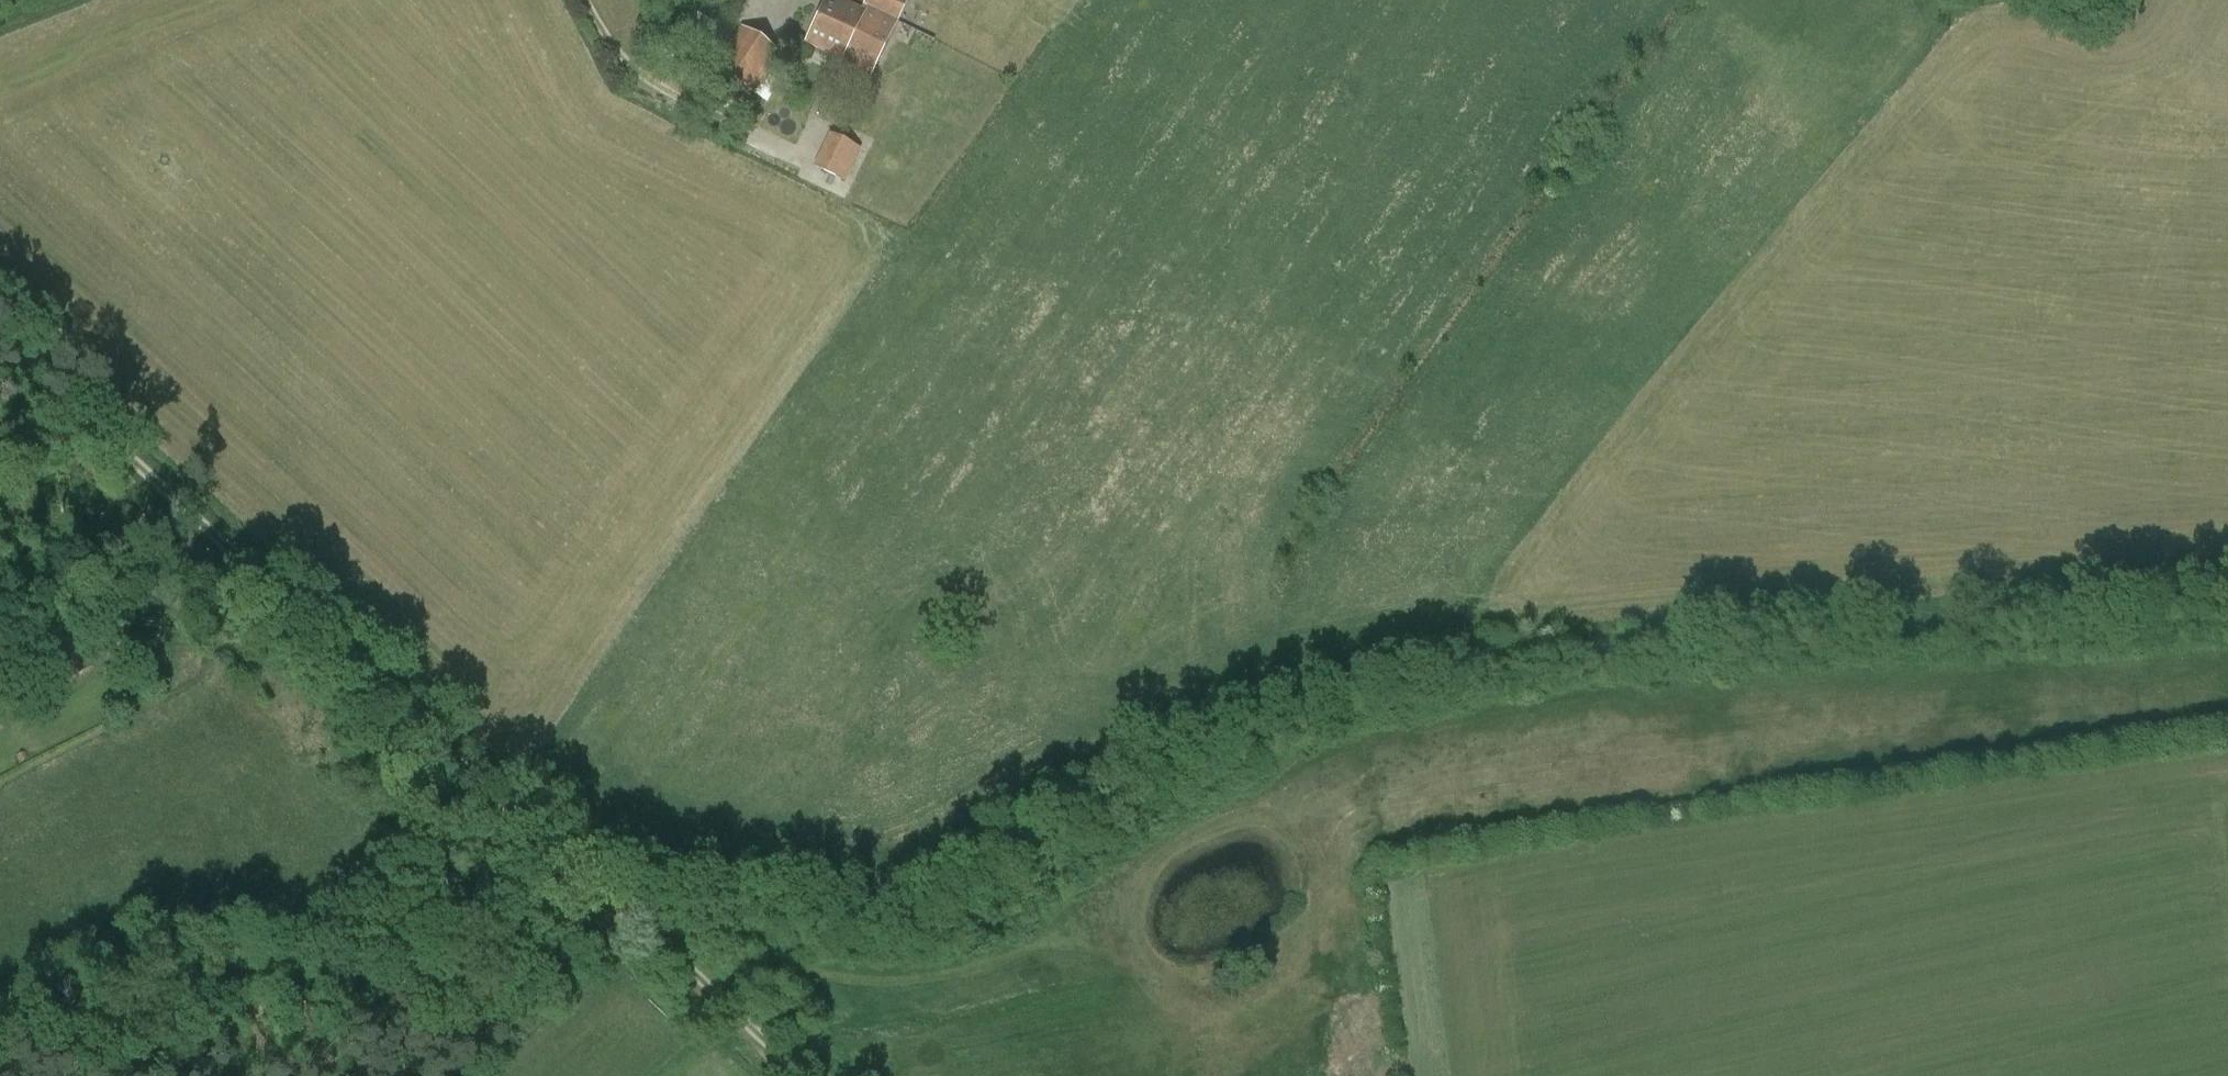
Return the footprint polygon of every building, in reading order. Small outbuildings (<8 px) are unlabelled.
[(837,57),(848,34),(854,37),(866,12),(862,10),(841,0),(825,0),(805,43),(837,57)] [(862,10),(866,12),(868,8),(897,22),(907,0),(867,0),(862,10)] [(848,34),(837,57),(844,61),(842,64),(871,77),(897,22),(868,8),(866,12),(854,37),(848,34)] [(742,26),(711,71),(750,97),(780,51),(742,26)] [(850,165),(858,149),(837,139),(829,155),(850,165)]
